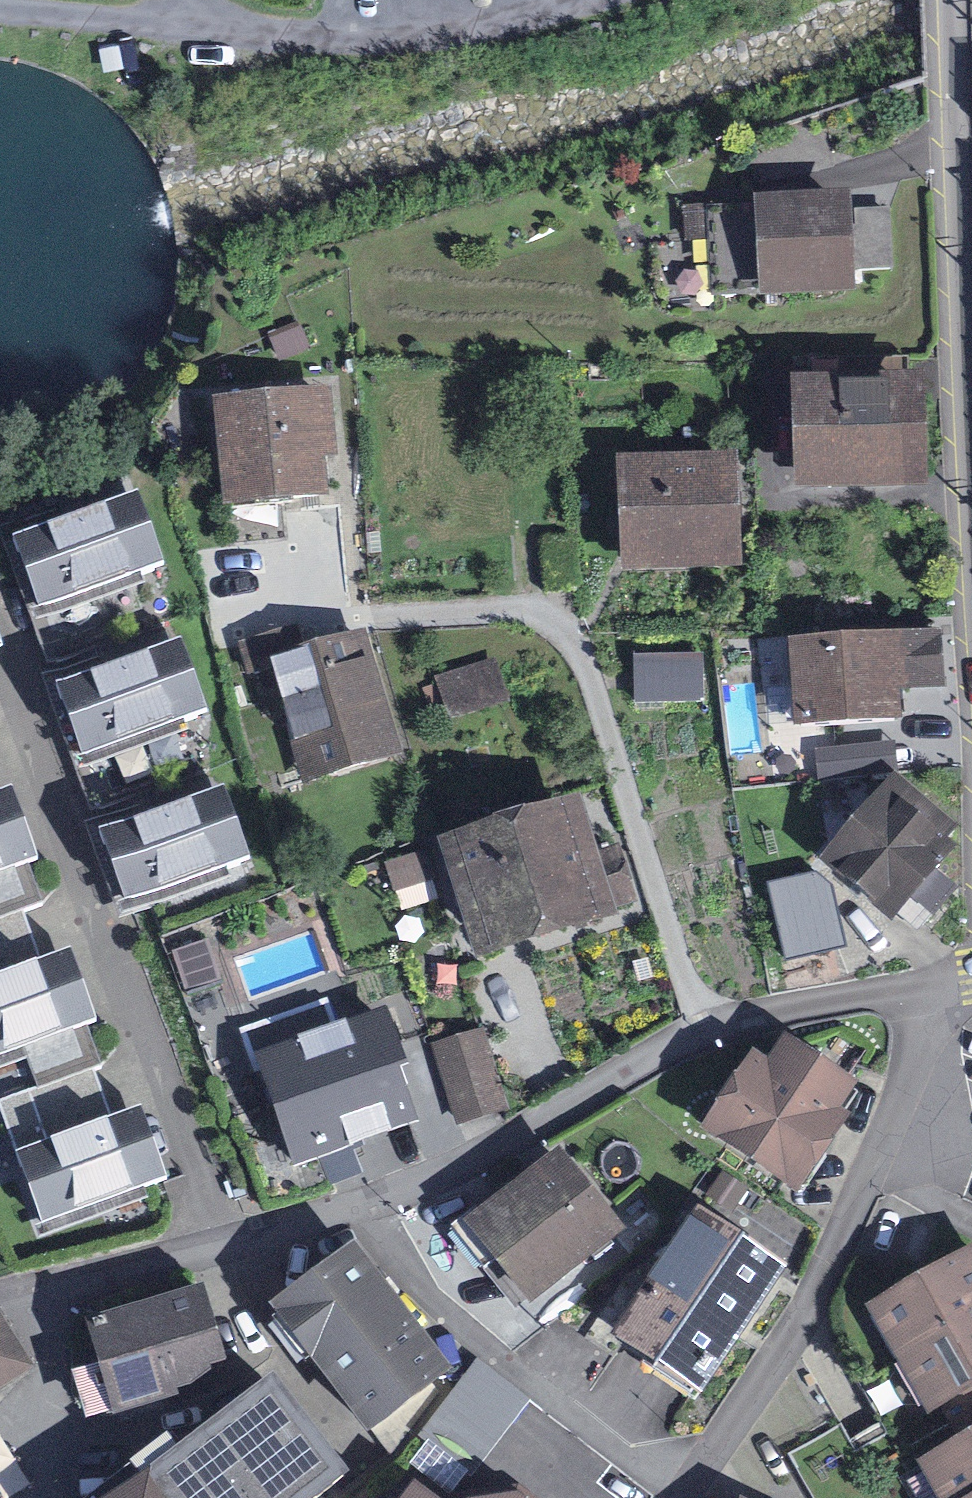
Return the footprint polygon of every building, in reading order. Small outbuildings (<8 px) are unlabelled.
[(859,194),(770,193),(769,290),(858,291),(859,194)] [(801,384),(803,477),(917,475),(916,382),(801,384)] [(324,393),(227,402),(236,501),(322,493),(318,449),(329,448),(324,393)] [(730,463),(630,466),(633,559),(733,556),(730,463)] [(128,513),(9,553),(41,646),(160,606),(128,513)] [(349,631),(276,653),(312,776),(386,754),(349,631)] [(931,634),(795,647),(802,729),(893,720),(890,690),(936,686),(931,634)] [(178,644),(62,687),(89,760),(205,718),(178,644)] [(874,889),(917,925),(953,883),(927,862),(952,833),(896,786),(828,866),(866,898),(874,889)] [(216,788),(100,831),(127,905),(244,863),(216,788)] [(29,868),(3,797),(0,798),(0,879),(29,868)] [(566,822),(465,856),(494,941),(624,898),(610,857),(581,867),(566,822)] [(88,1026),(65,963),(0,986),(0,1058),(88,1026)] [(254,1073),(260,1070),(293,1164),(319,1155),(329,1182),(361,1170),(352,1144),(419,1121),(400,1068),(413,1064),(391,1001),(336,1020),(328,996),(238,1027),(254,1073)] [(743,1076),(714,1129),(792,1183),(848,1088),(802,1054),(743,1076)] [(19,1163),(40,1223),(161,1179),(140,1119),(19,1163)] [(528,1300),(613,1238),(559,1166),(474,1228),(528,1300)] [(773,1271),(694,1221),(616,1345),(696,1395),(773,1271)] [(879,1302),(907,1351),(971,1314),(971,1250),(879,1302)] [(368,1423),(436,1373),(349,1254),(281,1303),(368,1423)] [(221,1366),(199,1294),(96,1326),(118,1397),(221,1366)] [(0,1314),(0,1386),(32,1367),(0,1314)] [(907,1351),(934,1399),(971,1378),(971,1314),(907,1351)] [(275,1390),(131,1497),(316,1497),(342,1477),(275,1390)] [(932,1460),(955,1497),(970,1497),(971,1497),(971,1435),(932,1460)] [(409,1497),(430,1497),(417,1488),(409,1497)]
